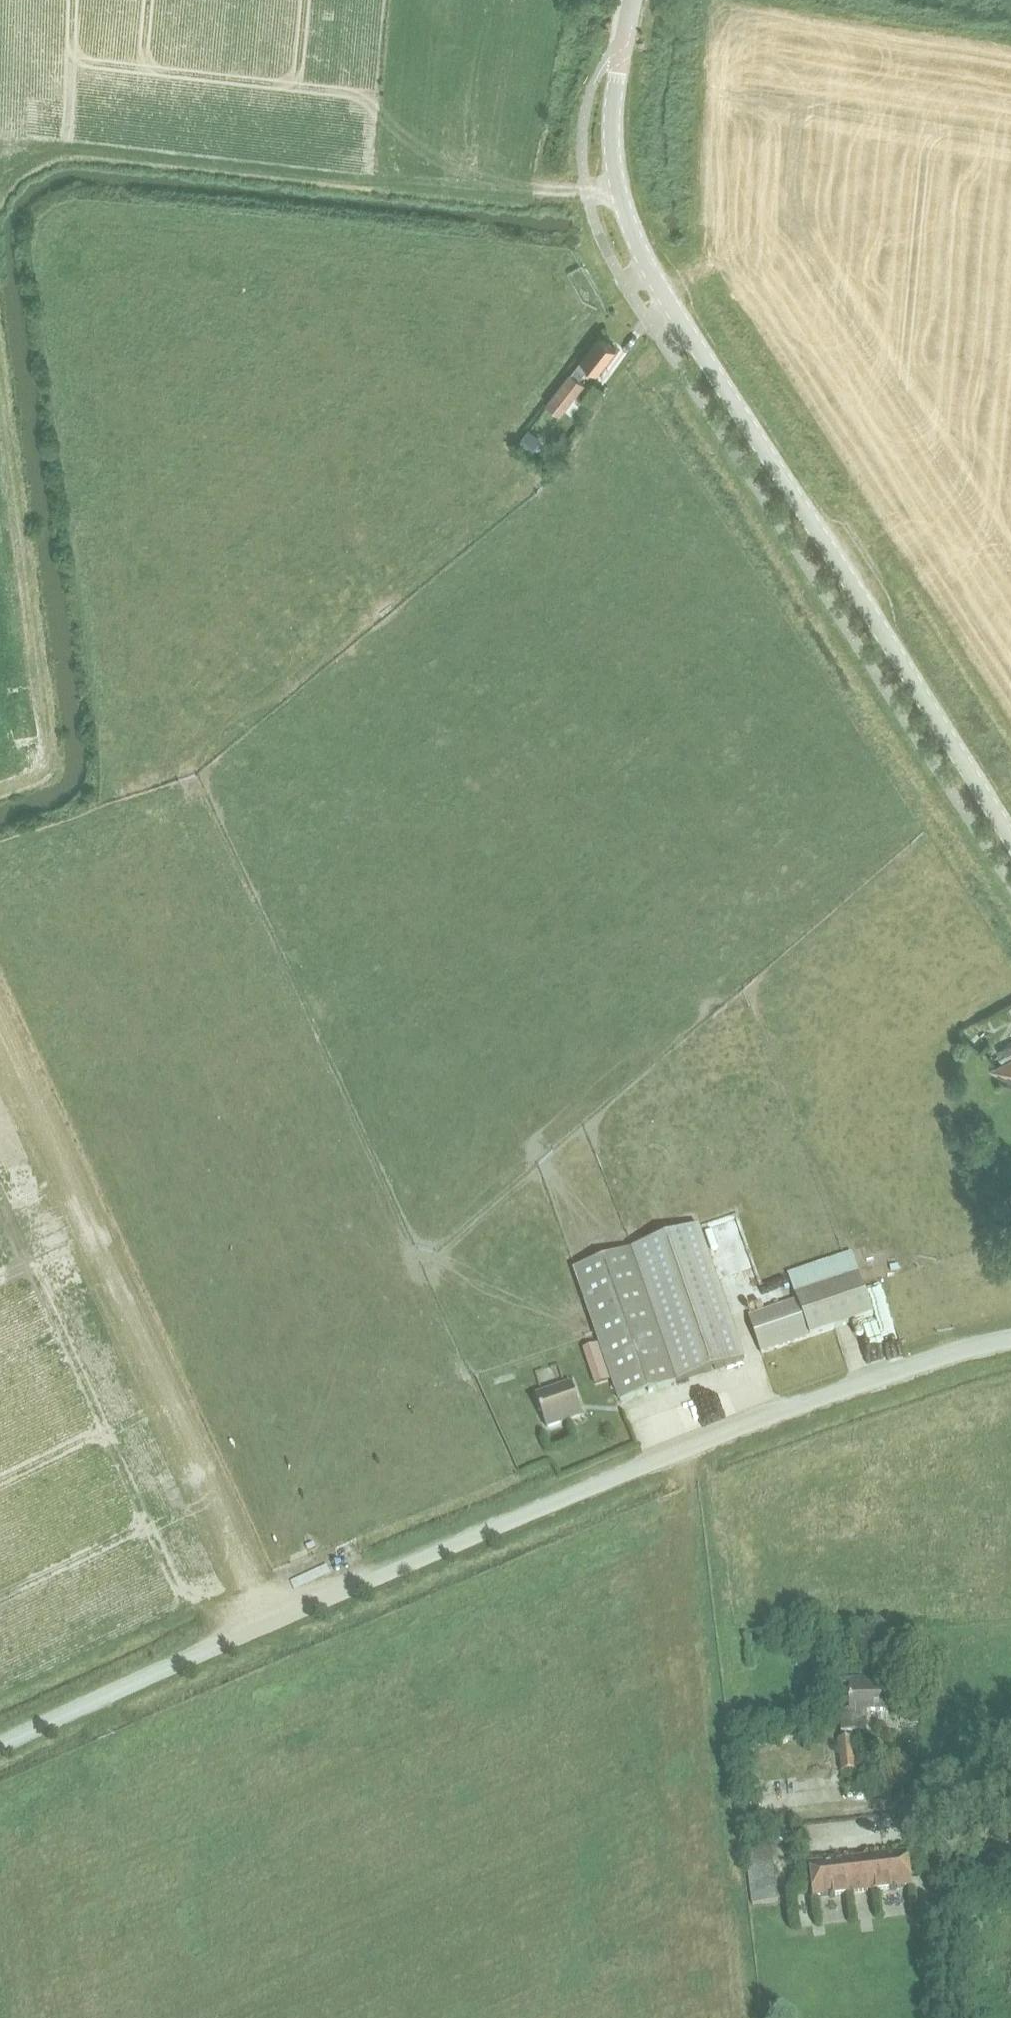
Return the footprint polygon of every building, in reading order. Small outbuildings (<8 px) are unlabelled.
[(584,383),(580,380),(591,367),(598,373),(616,350),(600,337),(546,404),(559,415),(584,383)] [(528,426),(519,438),(532,448),(542,436),(528,426)] [(1010,1057),(1010,1044),(1001,1049),(1006,1060),(1010,1057)] [(993,1067),(1010,1077),(1010,1058),(993,1067)] [(699,1228),(631,1251),(677,1383),(743,1361),(699,1228)] [(620,1402),(677,1383),(631,1251),(575,1270),(600,1344),(604,1356),(620,1402)] [(789,1275),(796,1294),(798,1299),(748,1316),(761,1354),(874,1316),(853,1254),(789,1275)] [(600,1344),(582,1350),(586,1362),(604,1356),(600,1344)] [(536,1397),(546,1428),(582,1415),(572,1385),(536,1397)] [(841,1712),(841,1733),(867,1733),(867,1713),(894,1713),(894,1682),(840,1682),(840,1706),(850,1706),(850,1712),(841,1712)] [(912,1707),(901,1707),(901,1718),(913,1717),(912,1707)] [(795,1730),(777,1731),(778,1740),(796,1739),(795,1730)] [(843,1772),(857,1770),(853,1740),(839,1742),(843,1772)] [(752,1907),(779,1904),(772,1844),(745,1847),(752,1907)] [(813,1899),(912,1888),(909,1854),(809,1866),(813,1899)]
